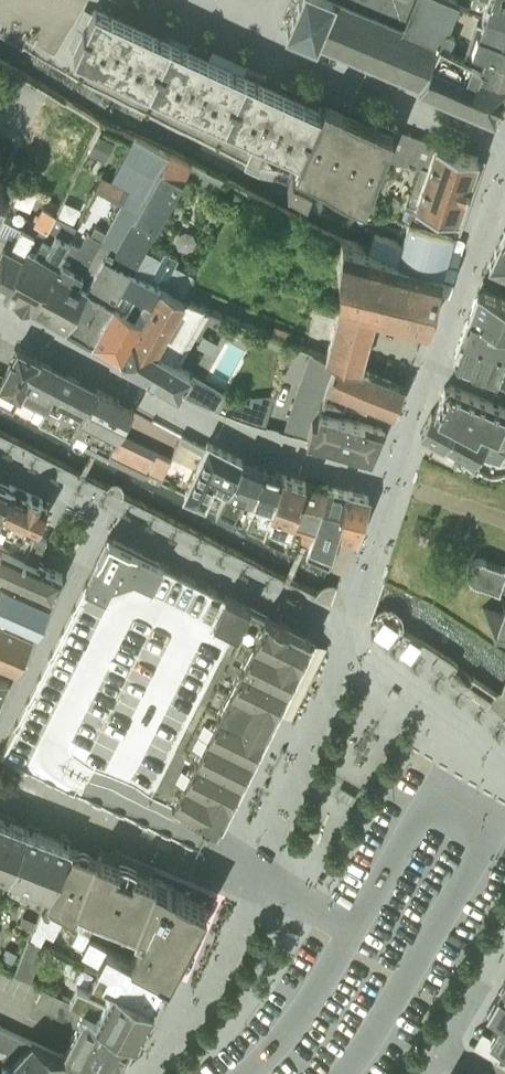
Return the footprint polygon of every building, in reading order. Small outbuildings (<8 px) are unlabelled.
[(458,0),(297,0),(300,2),(296,11),(293,9),(291,13),(294,15),(291,24),(288,23),(286,27),(286,28),(290,30),(291,29),(311,38),(311,39),(315,40),(419,84),(439,39),(441,40),(457,3),(458,4),(459,1),(458,0)] [(504,0),(471,0),(469,6),(482,10),(504,18),(504,1),(504,0)] [(458,4),(457,3),(441,40),(441,41),(471,55),(471,54),(483,59),(480,65),(504,76),(504,38),(499,36),(504,18),(482,10),(469,6),(469,7),(458,4)] [(304,100),(307,95),(265,76),(248,68),(246,73),(95,4),(74,49),(91,57),(86,67),(85,68),(252,147),(257,134),(299,154),(321,107),(320,107),(319,108),(304,100)] [(441,40),(439,39),(419,84),(494,116),(496,112),(504,86),(504,76),(480,65),(483,59),(471,54),(471,55),(441,41),(441,40)] [(306,171),(314,175),(365,198),(367,193),(369,194),(383,157),(395,127),(344,104),(342,108),(325,100),(321,107),(299,154),(300,155),(293,170),(287,182),(306,190),(312,179),(304,175),(306,171)] [(420,170),(431,139),(395,126),(395,127),(383,157),(420,170)] [(102,131),(93,148),(108,155),(116,139),(102,131)] [(409,219),(453,231),(478,156),(436,141),(436,142),(431,139),(420,170),(414,188),(409,201),(411,202),(405,218),(409,219)] [(92,338),(144,249),(184,180),(191,166),(133,140),(112,178),(129,187),(121,201),(122,202),(107,231),(102,240),(56,318),(66,323),(92,338)] [(129,187),(112,178),(102,173),(95,187),(121,201),(129,187)] [(77,182),(73,198),(87,202),(91,186),(77,182)] [(32,223),(37,225),(46,230),(50,222),(55,212),(43,205),(34,220),(32,223)] [(33,232),(21,226),(20,227),(0,217),(0,218),(0,287),(5,289),(33,232)] [(57,226),(50,222),(46,230),(37,225),(33,232),(5,289),(31,303),(43,280),(47,282),(70,240),(69,239),(76,225),(62,217),(57,226)] [(453,231),(409,219),(408,221),(404,235),(403,235),(402,240),(403,240),(403,243),(401,243),(398,255),(398,256),(368,248),(343,241),(338,265),(342,302),(375,312),(428,324),(453,231)] [(96,225),(91,233),(102,240),(107,231),(96,225)] [(489,262),(489,263),(504,271),(504,227),(489,262)] [(80,245),(70,240),(47,282),(43,280),(31,303),(37,307),(56,318),(102,240),(91,233),(88,232),(80,245)] [(161,258),(144,249),(92,338),(121,356),(161,285),(184,297),(195,275),(176,265),(179,258),(165,251),(161,258)] [(191,369),(162,352),(156,349),(179,307),(203,320),(208,311),(184,297),(161,285),(121,356),(143,370),(145,371),(149,373),(155,377),(155,378),(157,379),(157,378),(178,391),(191,369)] [(480,291),(478,290),(468,316),(504,329),(504,299),(480,291)] [(343,362),(345,363),(359,367),(375,312),(342,302),(340,302),(324,356),(336,360),(343,362)] [(461,334),(504,351),(504,329),(468,316),(461,334)] [(291,341),(295,332),(274,324),(271,333),(291,341)] [(455,352),(454,353),(454,354),(454,356),(455,357),(455,358),(456,359),(457,359),(458,360),(504,380),(504,351),(461,334),(455,352)] [(11,406),(18,392),(20,392),(38,357),(18,347),(4,375),(0,373),(0,400),(11,406)] [(70,438),(96,387),(38,357),(20,392),(39,402),(31,417),(70,438)] [(300,382),(284,431),(307,437),(312,416),(317,417),(322,400),(337,404),(345,363),(343,362),(336,360),(327,391),(300,382)] [(337,404),(344,407),(347,400),(365,406),(368,400),(396,412),(405,385),(359,367),(345,363),(337,404)] [(435,412),(477,433),(478,431),(496,441),(504,419),(504,406),(450,383),(444,385),(435,412)] [(97,388),(96,387),(70,438),(96,451),(108,457),(134,407),(97,388)] [(307,437),(306,438),(333,446),(333,447),(346,451),(347,450),(372,458),(385,428),(322,410),(322,407),(342,412),(344,407),(337,404),(322,400),(317,417),(312,416),(307,437)] [(426,435),(431,438),(475,464),(485,450),(503,459),(494,474),(502,479),(504,475),(504,419),(496,441),(478,431),(477,433),(435,412),(431,410),(420,432),(426,435)] [(207,440),(197,460),(194,465),(196,466),(184,494),(218,510),(242,458),(207,440)] [(264,467),(242,458),(218,510),(232,516),(242,495),(252,499),(264,467)] [(284,474),(264,467),(252,499),(253,499),(254,498),(261,499),(259,505),(250,502),(247,509),(253,511),(246,523),(265,531),(284,474)] [(286,540),(306,481),(284,474),(265,531),(286,540)] [(13,484),(0,478),(0,514),(13,484)] [(305,548),(307,549),(320,503),(327,486),(306,481),(286,540),(296,546),(300,536),(308,539),(305,548)] [(35,532),(48,505),(41,502),(43,498),(13,484),(0,515),(0,525),(22,535),(14,552),(24,556),(35,532)] [(320,503),(307,549),(330,560),(348,490),(327,486),(320,503)] [(363,494),(348,490),(330,560),(344,567),(345,567),(369,495),(363,494)] [(37,562),(47,537),(35,532),(24,556),(37,562)] [(163,834),(203,853),(210,840),(217,827),(311,637),(272,617),(109,535),(0,753),(163,834)] [(14,552),(0,546),(0,572),(52,595),(62,573),(24,556),(14,552)] [(483,558),(481,558),(479,558),(477,558),(475,559),(473,559),(471,561),(470,562),(468,564),(468,566),(467,568),(467,570),(467,572),(468,574),(468,576),(470,578),(471,580),(473,581),(475,582),(500,590),(501,587),(504,588),(504,566),(483,558)] [(33,631),(44,605),(46,606),(46,607),(47,607),(52,595),(0,572),(0,616),(33,631)] [(502,613),(482,606),(481,610),(504,618),(504,605),(502,613)] [(13,665),(13,664),(16,665),(33,631),(0,616),(0,660),(13,665)] [(1,695),(9,676),(0,672),(0,695),(1,695)] [(27,827),(0,816),(0,871),(8,874),(5,884),(27,827)] [(21,880),(51,891),(69,846),(70,844),(27,827),(5,884),(17,889),(21,880)] [(69,846),(51,891),(51,892),(43,911),(63,920),(79,929),(166,975),(166,974),(168,975),(169,974),(168,974),(177,958),(181,951),(190,932),(191,932),(195,925),(194,925),(205,903),(184,892),(185,891),(176,886),(175,887),(161,880),(148,875),(148,876),(104,858),(105,858),(96,854),(95,856),(69,846)] [(54,937),(63,920),(43,911),(36,927),(35,927),(31,937),(42,942),(46,933),(54,937)] [(104,972),(114,977),(113,979),(153,998),(166,975),(79,929),(73,941),(92,952),(109,962),(104,972)] [(293,932),(287,929),(281,942),(291,947),(298,934),(293,932)] [(47,944),(42,942),(31,937),(29,937),(14,973),(31,981),(47,944)] [(71,999),(136,1031),(153,998),(113,979),(104,997),(78,985),(71,999)] [(62,1055),(101,1073),(107,1073),(115,1060),(119,1062),(136,1031),(71,999),(44,986),(35,1003),(78,1023),(62,1055)] [(499,991),(491,1005),(503,1013),(501,1017),(504,1020),(504,994),(499,991)] [(501,1017),(490,1035),(504,1044),(504,1020),(501,1017)] [(31,1040),(10,1031),(0,1026),(0,1047),(7,1051),(2,1056),(9,1063),(0,1072),(0,1073),(43,1073),(44,1073),(43,1073),(62,1055),(33,1038),(31,1040)]
